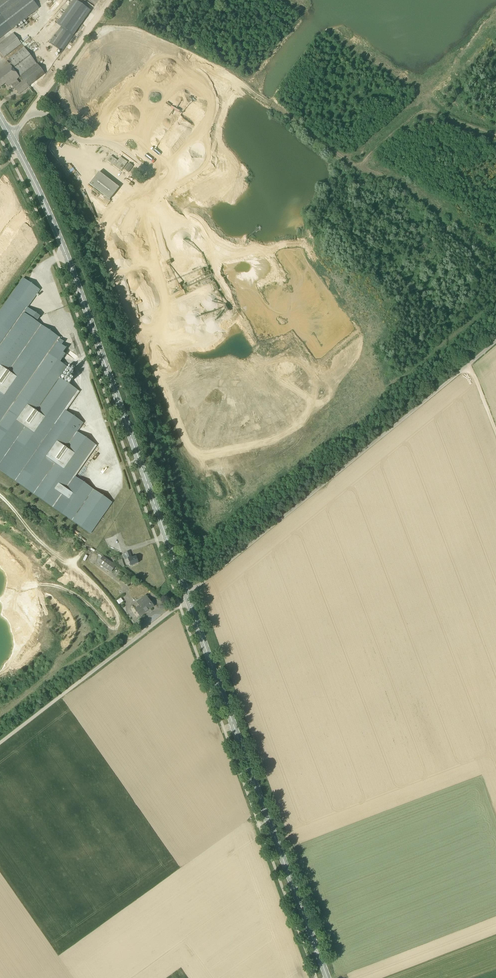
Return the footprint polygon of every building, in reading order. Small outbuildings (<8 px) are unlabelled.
[(33,0),(0,0),(0,37),(39,8),(33,0)] [(75,0),(74,0),(57,24),(61,27),(50,44),(62,52),(90,11),(75,0)] [(0,44),(0,53),(4,57),(21,44),(13,33),(0,44)] [(134,57),(137,52),(130,48),(127,53),(134,57)] [(26,51),(0,71),(0,88),(5,84),(7,86),(11,83),(19,94),(45,74),(37,64),(21,77),(24,81),(20,84),(16,79),(19,77),(24,73),(36,64),(26,51)] [(76,110),(78,103),(70,100),(68,105),(67,105),(65,112),(70,113),(70,112),(67,111),(69,106),(71,106),(70,108),(76,110)] [(61,146),(58,152),(66,156),(69,149),(61,146)] [(111,156),(107,161),(121,171),(128,162),(121,157),(118,161),(111,156)] [(129,163),(124,170),(128,173),(133,166),(129,163)] [(99,172),(90,184),(110,200),(119,188),(99,172)] [(97,446),(77,433),(84,423),(66,411),(80,391),(60,377),(68,367),(60,362),(65,354),(63,353),(67,348),(62,345),(64,342),(36,322),(37,320),(40,316),(28,307),(40,290),(23,279),(0,311),(0,469),(53,506),(91,533),(112,503),(75,478),(97,446)] [(131,566),(138,563),(136,556),(132,558),(132,557),(130,551),(126,553),(128,559),(128,558),(131,566)] [(103,556),(98,563),(111,572),(116,565),(103,556)] [(137,602),(140,606),(135,609),(140,616),(153,607),(150,604),(152,603),(146,595),(137,602)]
